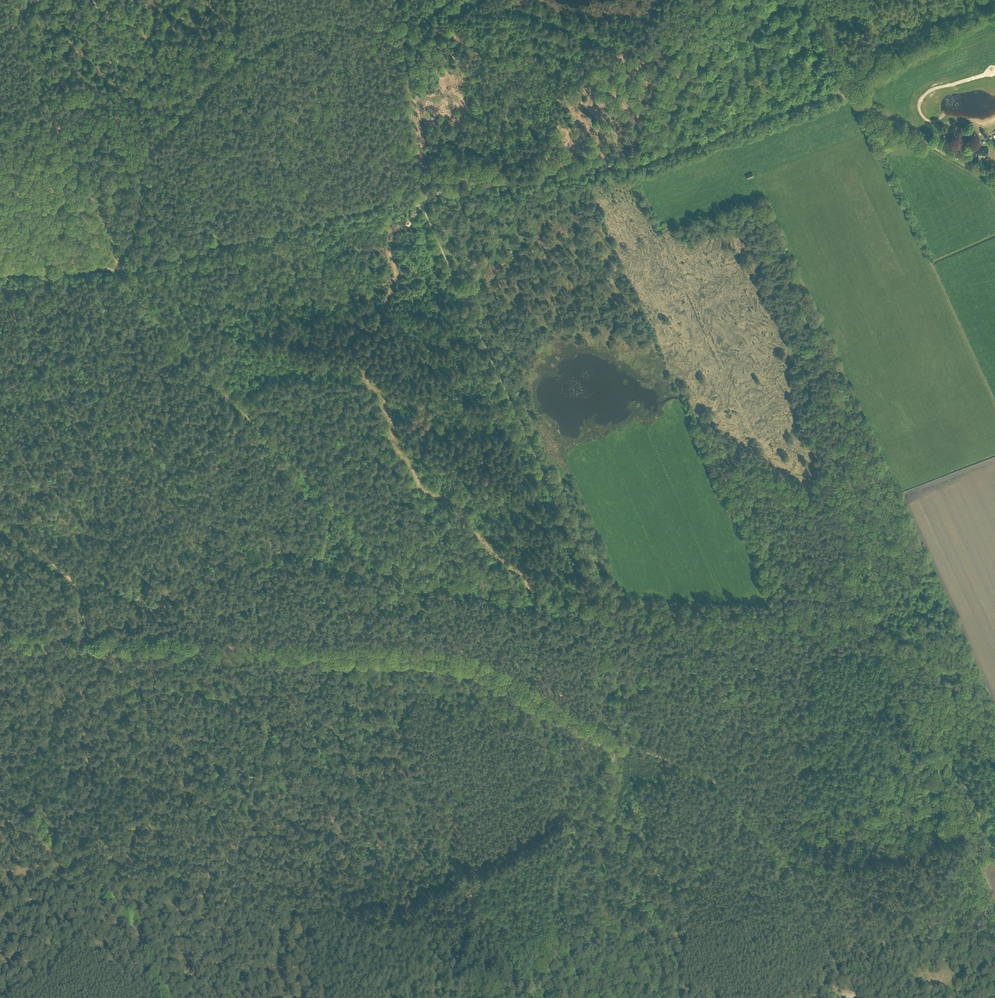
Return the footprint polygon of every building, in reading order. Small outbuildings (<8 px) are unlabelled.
[(944,137),(955,134),(953,127),(942,130),(944,137)]
